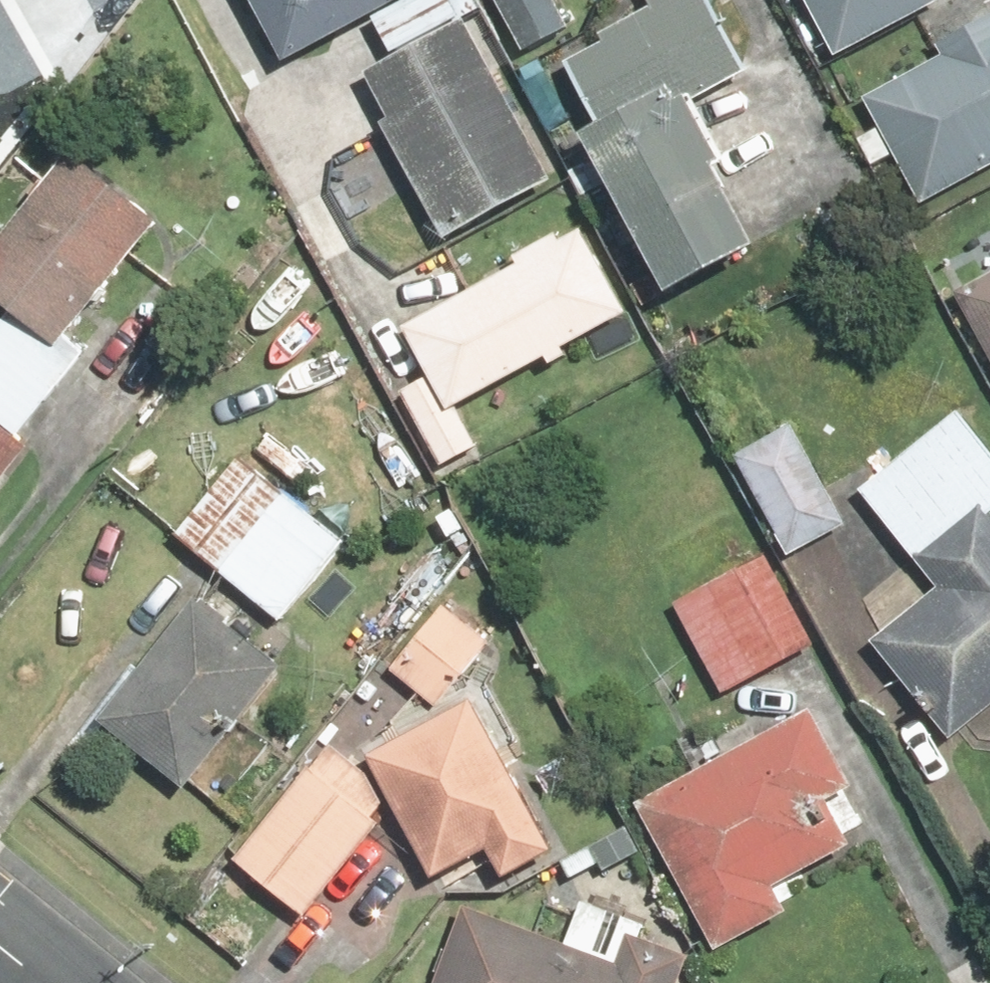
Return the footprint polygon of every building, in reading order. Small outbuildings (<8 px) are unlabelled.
[(281,67),(366,20),(387,58),(357,75),(382,119),(370,125),(439,246),(550,183),(460,23),(483,10),(478,0),(448,0),(447,0),(243,0),(281,67)] [(553,0),(488,0),(518,55),(568,28),(553,0)] [(561,65),(593,121),(571,133),(660,294),(749,245),(707,170),(721,162),(689,105),(746,74),(705,0),(643,0),(648,10),(599,37),(602,42),(561,65)] [(832,59),(937,4),(934,0),(801,0),(832,59)] [(889,156),(916,206),(989,166),(989,14),(932,45),(939,58),(860,100),(875,130),(856,140),(870,167),(889,156)] [(48,354),(158,223),(67,147),(0,226),(0,313),(1,313),(0,314),(0,492),(29,457),(16,446),(75,376),(48,354)] [(593,370),(640,346),(580,229),(558,241),(555,234),(509,257),(513,264),(396,323),(423,377),(399,389),(442,474),(479,455),(452,402),(577,339),(593,370)] [(952,297),(989,368),(989,277),(952,297)] [(855,493),(932,587),(867,640),(950,741),(989,707),(989,515),(989,450),(957,410),(855,493)] [(789,428),(733,459),(785,555),(842,524),(789,428)] [(243,451),(171,535),(278,627),(350,543),(243,451)] [(760,551),(669,604),(723,695),(813,642),(760,551)] [(283,669),(193,596),(92,723),(182,795),(283,669)] [(431,708),(489,644),(445,604),(386,668),(431,708)] [(350,769),(360,757),(431,883),(483,852),(502,885),(554,855),(466,705),(396,743),(380,731),(395,713),(358,684),(293,765),(304,773),(232,862),(301,917),(377,823),(369,817),(380,802),(350,769)] [(718,761),(632,808),(709,948),(787,905),(777,887),(847,849),(842,840),(863,829),(801,716),(759,739),(749,720),(708,743),(718,761)] [(640,857),(624,826),(557,862),(567,881),(547,892),(558,912),(616,881),(611,873),(640,857)] [(620,930),(574,911),(561,943),(465,904),(433,982),(678,982),(689,957),(620,930)]
